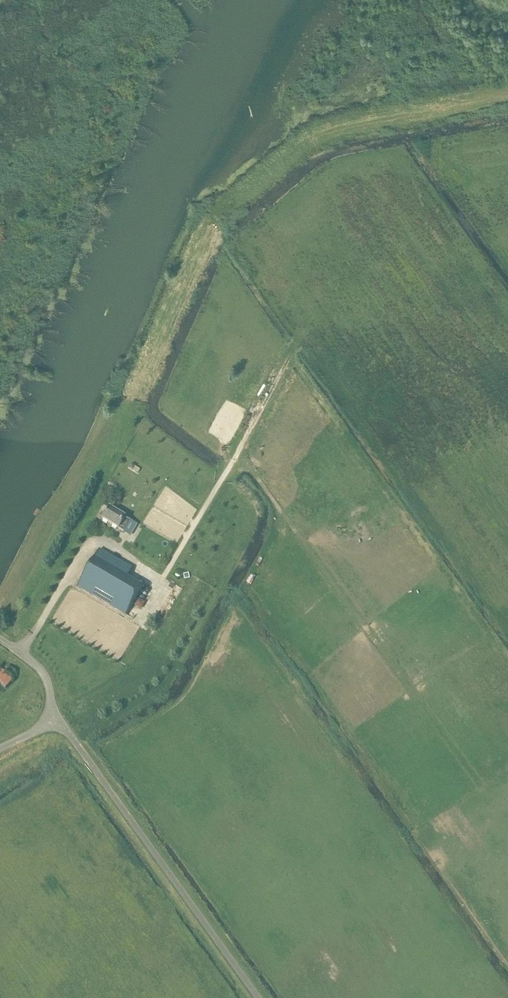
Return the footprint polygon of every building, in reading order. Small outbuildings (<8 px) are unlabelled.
[(225,452),(219,462),(223,464),(228,454),(225,452)] [(110,488),(106,494),(112,498),(115,499),(116,496),(118,493),(116,491),(110,488)] [(130,520),(117,513),(109,507),(102,519),(124,532),(130,520)] [(127,578),(133,569),(99,549),(77,587),(126,615),(143,587),(127,578)] [(139,598),(135,606),(141,610),(145,602),(139,598)] [(5,688),(12,681),(9,679),(14,673),(7,667),(4,671),(1,669),(0,671),(0,684),(5,688)]
